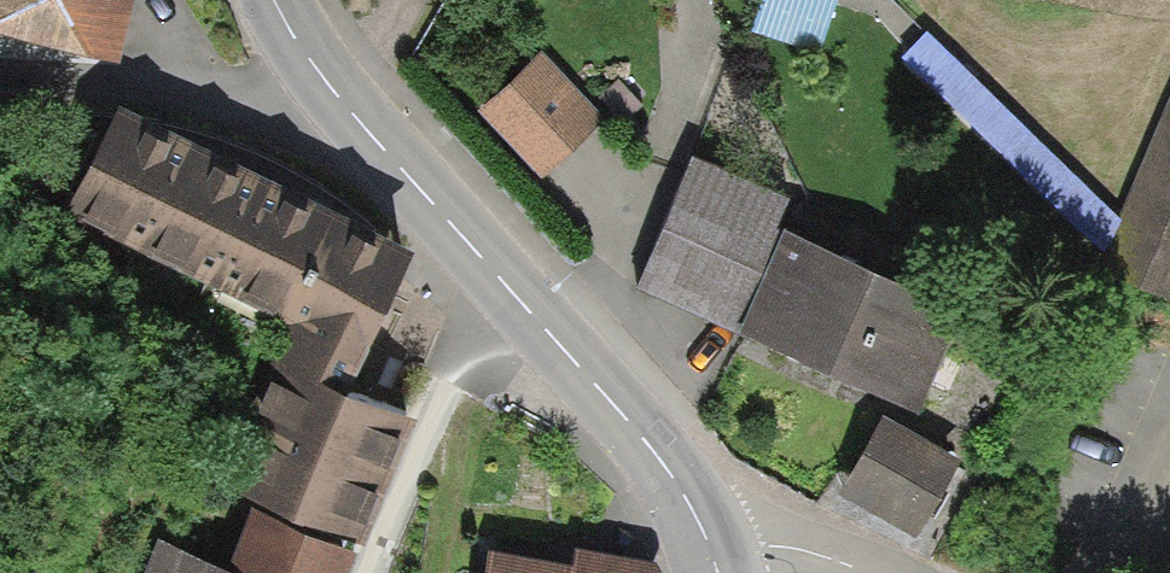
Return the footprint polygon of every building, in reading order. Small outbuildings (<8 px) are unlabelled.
[(131,0),(0,0),(0,33),(114,63),(131,0)] [(600,123),(539,60),(484,112),(544,176),(600,123)] [(123,117),(70,221),(288,331),(223,494),(255,509),(363,559),(420,423),(377,399),(354,386),(415,263),(278,194),(245,178),(172,142),(123,117)] [(1107,279),(1135,290),(1169,305),(1169,125),(1107,279)] [(792,207),(698,167),(642,292),(735,334),(777,240),(792,207)] [(961,322),(777,240),(735,334),(919,416),(961,322)] [(884,422),(840,498),(915,542),(960,465),(884,422)] [(363,559),(255,509),(229,572),(356,572),(363,559)] [(156,552),(148,572),(208,572),(156,552)] [(488,560),(486,572),(656,572),(655,569),(573,556),(570,572),(488,560)]
